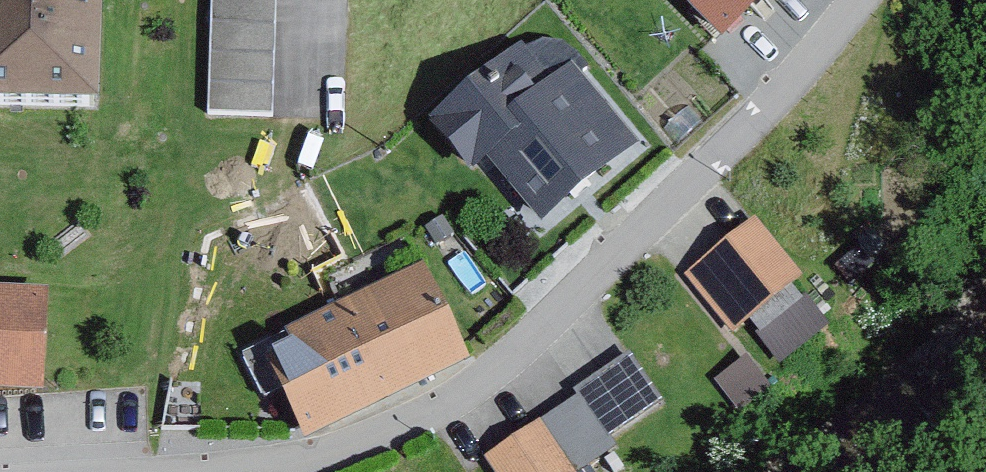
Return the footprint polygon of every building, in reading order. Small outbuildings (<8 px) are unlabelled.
[(111,0),(0,0),(0,114),(108,117),(111,0)] [(209,122),(276,123),(277,0),(211,0),(209,122)] [(728,47),(774,0),(680,0),(728,47)] [(587,78),(560,45),(542,47),(531,57),(526,52),(434,130),(475,179),(489,167),(543,230),(637,151),(580,84),(587,78)] [(798,284),(751,224),(680,279),(727,339),(798,284)] [(467,366),(423,274),(289,338),(299,359),(273,371),(307,442),(467,366)] [(0,299),(0,398),(45,400),(49,300),(0,299)] [(656,406),(624,361),(572,399),(604,444),(656,406)] [(540,431),(481,468),(484,471),(565,471),(540,431)]
